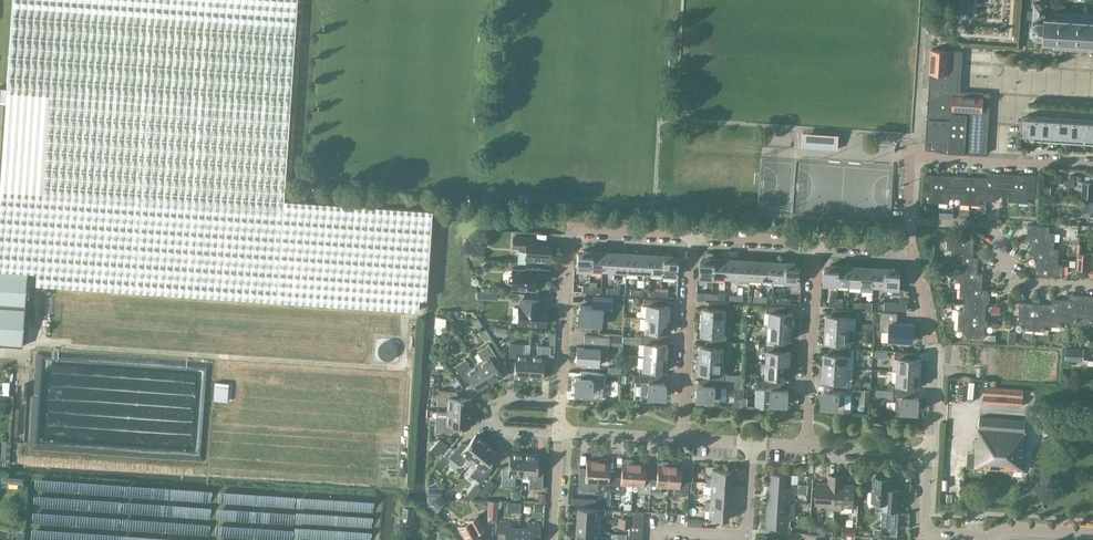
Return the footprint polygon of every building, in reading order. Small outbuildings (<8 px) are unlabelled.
[(23,346),(25,306),(27,271),(36,272),(35,285),(417,310),(419,310),(419,304),(419,300),(425,301),(428,249),(431,212),(428,212),(281,201),(283,177),(296,0),(12,0),(5,102),(0,102),(0,345),(23,346)] [(1092,13),(1092,14),(1084,14),(1084,13),(1083,13),(1083,14),(1074,13),(1074,12),(1073,12),(1073,13),(1065,13),(1065,12),(1064,12),(1064,13),(1056,12),(1056,11),(1054,11),(1054,12),(1051,12),(1050,18),(1045,18),(1046,5),(1039,5),(1033,4),(1032,21),(1031,21),(1030,22),(1030,23),(1029,25),(1029,26),(1029,28),(1029,30),(1030,32),(1031,33),(1032,34),(1033,35),(1035,36),(1036,37),(1042,37),(1041,40),(1041,41),(1041,42),(1042,42),(1043,41),(1053,42),(1052,49),(1054,49),(1054,48),(1062,48),(1062,49),(1063,49),(1063,48),(1071,49),(1071,50),(1072,50),(1072,49),(1081,49),(1081,50),(1082,50),(1082,49),(1090,50),(1090,51),(1091,51),(1091,50),(1092,50),(1092,13)] [(932,47),(929,85),(958,87),(960,49),(932,47)] [(929,85),(925,149),(944,150),(944,151),(967,153),(967,152),(987,153),(991,92),(958,90),(958,87),(929,85)] [(1092,145),(1092,119),(1026,115),(1026,119),(1021,118),(1020,135),(1025,135),(1025,140),(1092,145)] [(987,174),(987,179),(986,201),(996,201),(996,196),(1002,196),(1004,175),(987,174)] [(928,202),(938,203),(939,176),(923,175),(922,197),(928,197),(928,202)] [(1019,176),(1004,175),(1002,196),(1008,197),(1008,202),(1018,203),(1019,176)] [(1064,180),(1063,189),(1069,189),(1069,185),(1075,185),(1075,180),(1075,175),(1069,175),(1069,180),(1064,180)] [(948,198),(954,199),(955,177),(939,176),(938,203),(948,203),(948,198)] [(1035,177),(1019,176),(1018,203),(1028,203),(1028,198),(1034,198),(1035,177)] [(960,204),(970,205),(971,178),(955,177),(954,199),(960,199),(960,204)] [(971,178),(970,205),(980,205),(980,200),(986,201),(987,179),(971,178)] [(1083,184),(1082,196),(1092,196),(1092,182),(1083,182),(1083,184)] [(1027,242),(1032,242),(1054,243),(1054,233),(1049,233),(1050,226),(1028,225),(1027,242)] [(513,237),(513,247),(519,247),(519,249),(523,251),(526,251),(525,259),(549,261),(550,246),(532,245),(532,238),(513,237)] [(951,251),(951,258),(973,260),(973,257),(973,242),(946,240),(946,250),(951,251)] [(1031,258),(1036,258),(1058,259),(1058,249),(1053,249),(1054,243),(1032,242),(1031,258)] [(590,271),(590,269),(591,249),(585,249),(585,250),(582,250),(582,254),(577,254),(576,270),(590,271)] [(590,269),(602,270),(603,251),(600,251),(600,250),(591,249),(590,269)] [(484,259),(484,250),(471,250),(470,258),(484,259)] [(602,270),(614,270),(615,251),(606,250),(606,251),(603,251),(602,270)] [(614,270),(626,271),(627,252),(624,252),(624,251),(615,251),(614,270)] [(626,271),(638,272),(639,252),(630,252),(627,252),(626,271)] [(638,272),(650,272),(651,253),(647,253),(639,252),(638,272)] [(650,272),(661,273),(662,273),(663,253),(654,253),(654,254),(651,253),(650,272)] [(662,273),(661,273),(661,275),(675,276),(676,259),(671,259),(671,255),(668,254),(669,254),(663,253),(662,273)] [(701,261),(700,283),(705,283),(706,280),(714,281),(714,278),(714,276),(715,257),(715,253),(706,253),(706,261),(701,261)] [(1089,254),(1079,253),(1078,268),(1089,269),(1089,254)] [(714,276),(726,277),(727,258),(724,258),(724,257),(715,257),(714,276)] [(726,277),(738,277),(739,258),(730,257),(730,258),(727,258),(726,277)] [(956,267),(955,275),(977,276),(977,274),(978,258),(973,257),(973,260),(951,258),(950,266),(956,267)] [(738,277),(750,278),(751,259),(747,259),(747,258),(739,258),(738,277)] [(1058,259),(1036,258),(1035,274),(1062,275),(1063,265),(1057,265),(1058,259)] [(750,278),(762,279),(763,259),(754,259),(751,259),(750,278)] [(762,279),(774,279),(775,261),(771,261),(771,260),(763,259),(762,279)] [(774,279),(785,280),(786,280),(787,261),(778,260),(778,261),(775,261),(774,279)] [(482,264),(482,267),(484,270),(488,270),(490,268),(490,264),(488,262),(485,261),(482,264)] [(786,280),(785,280),(785,282),(799,283),(800,267),(795,266),(795,262),(792,262),(792,261),(787,261),(786,280)] [(838,285),(838,283),(839,264),(833,263),(833,264),(830,264),(830,268),(825,268),(824,284),(838,285)] [(838,283),(850,284),(851,265),(847,265),(847,264),(839,264),(838,283)] [(850,284),(862,285),(863,265),(854,265),(851,265),(850,284)] [(862,285),(874,285),(875,266),(871,266),(863,265),(862,285)] [(874,285),(885,286),(887,267),(878,266),(878,267),(875,266),(874,285)] [(885,286),(885,288),(899,289),(900,272),(895,272),(895,268),(892,268),(892,267),(887,267),(885,286)] [(511,282),(511,287),(534,289),(535,282),(537,279),(548,280),(549,270),(526,268),(526,269),(512,269),(512,274),(510,274),(509,275),(508,281),(510,282),(511,282)] [(960,283),(960,291),(981,292),(981,290),(983,274),(977,274),(977,276),(955,275),(955,283),(960,283)] [(964,299),(964,305),(986,306),(987,290),(981,290),(981,292),(960,291),(959,299),(964,299)] [(1068,295),(1068,300),(1066,322),(1077,323),(1077,318),(1083,318),(1084,296),(1068,295)] [(594,306),(579,305),(578,324),(600,325),(601,315),(609,313),(610,308),(611,308),(612,297),(595,296),(594,306)] [(1084,296),(1083,318),(1089,318),(1089,324),(1092,324),(1092,296),(1084,296)] [(646,305),(645,317),(668,319),(669,306),(662,305),(662,299),(644,298),(643,305),(646,305)] [(537,325),(542,326),(543,325),(546,325),(547,308),(538,308),(538,300),(521,299),(521,307),(518,306),(517,323),(536,324),(537,325)] [(1052,299),(1051,305),(1050,327),(1061,327),(1061,322),(1066,322),(1068,300),(1052,299)] [(885,309),(906,310),(907,302),(885,301),(885,309)] [(703,308),(702,321),(725,322),(726,310),(729,310),(729,303),(711,302),(710,308),(703,308)] [(867,302),(860,302),(860,308),(862,308),(866,308),(866,311),(872,311),(873,303),(867,302)] [(1024,331),(1034,331),(1036,304),(1020,303),(1018,325),(1025,325),(1024,331)] [(1036,304),(1034,331),(1044,332),(1045,326),(1050,327),(1051,305),(1036,304)] [(770,312),(769,325),(792,326),(793,313),(786,313),(786,306),(767,305),(767,312),(770,312)] [(958,311),(958,321),(985,322),(986,306),(964,305),(964,311),(958,311)] [(827,315),(826,328),(849,329),(850,317),(853,317),(853,310),(834,309),(834,315),(827,315)] [(448,311),(447,317),(452,324),(455,321),(452,316),(452,311),(448,311)] [(898,313),(881,312),(879,331),(889,331),(889,339),(899,340),(899,343),(904,343),(904,340),(913,341),(914,324),(897,323),(898,313)] [(642,329),(641,336),(660,338),(660,331),(668,332),(668,328),(671,328),(672,320),(668,320),(668,319),(645,317),(645,330),(642,329)] [(708,334),(708,340),(727,341),(727,335),(724,334),(725,322),(702,321),(701,334),(708,334)] [(985,322),(958,321),(957,331),(962,331),(962,337),(984,339),(985,322)] [(766,337),(765,344),(784,345),(784,339),(791,339),(792,336),(795,336),(795,329),(793,327),(792,327),(792,326),(769,325),(769,337),(766,337)] [(482,332),(480,333),(484,340),(489,336),(484,328),(480,330),(482,332)] [(832,341),(832,348),(851,349),(851,342),(854,342),(854,329),(849,329),(826,328),(825,341),(832,341)] [(577,346),(576,362),(586,363),(586,365),(598,365),(599,354),(609,354),(610,336),(584,335),(586,335),(586,347),(577,346)] [(610,335),(610,346),(622,347),(622,342),(622,336),(622,335),(610,335)] [(644,344),(643,356),(666,357),(667,344),(660,344),(660,338),(641,336),(641,343),(644,344)] [(701,346),(700,359),(723,361),(724,348),(727,348),(727,341),(708,340),(708,346),(701,346)] [(514,377),(528,378),(530,355),(522,355),(523,344),(509,343),(509,351),(515,352),(514,377)] [(483,360),(477,364),(490,383),(501,376),(487,354),(493,351),(488,344),(477,351),(483,360)] [(784,345),(765,344),(765,351),(768,351),(767,363),(790,365),(794,365),(794,364),(793,364),(794,357),(792,355),(790,355),(791,352),(783,351),(784,345)] [(530,355),(528,378),(542,379),(543,353),(550,354),(550,346),(549,346),(537,345),(536,355),(530,355)] [(825,353),(824,366),(847,368),(847,355),(850,356),(851,349),(832,348),(832,354),(825,353)] [(1066,359),(1083,360),(1085,349),(1067,348),(1066,359)] [(898,358),(897,371),(920,372),(921,359),(914,359),(914,352),(896,351),(895,358),(898,358)] [(639,368),(639,375),(658,376),(658,370),(665,370),(666,357),(643,356),(642,368),(639,368)] [(490,383),(477,364),(471,368),(465,359),(454,366),(458,373),(464,369),(478,391),(490,383)] [(706,373),(706,379),(725,380),(725,373),(722,373),(723,361),(700,359),(699,372),(706,373)] [(790,365),(767,363),(766,375),(763,375),(763,382),(782,383),(782,377),(789,378),(789,374),(791,374),(793,372),(793,366),(794,366),(794,365),(790,365)] [(830,380),(830,386),(849,387),(849,380),(846,380),(847,368),(824,366),(823,379),(830,380)] [(583,391),(583,398),(596,399),(597,379),(600,380),(601,372),(582,371),(582,378),(575,377),(574,391),(583,391)] [(894,384),(893,390),(912,391),(912,385),(919,385),(920,372),(897,371),(897,383),(894,383),(894,384)] [(658,376),(639,375),(632,374),(632,381),(642,382),(641,401),(654,402),(654,396),(664,396),(665,383),(657,382),(658,376)] [(725,380),(706,379),(706,385),(699,385),(698,398),(707,399),(707,405),(720,406),(721,387),(724,387),(725,380)] [(458,380),(453,384),(456,389),(459,390),(463,388),(458,380)] [(782,383),(763,382),(756,382),(755,389),(765,389),(764,409),(778,409),(778,403),(788,403),(788,390),(781,390),(782,383)] [(849,387),(830,386),(829,392),(822,392),(822,405),(831,406),(831,412),(844,413),(845,394),(848,394),(849,387)] [(983,403),(1022,406),(1023,390),(984,387),(983,403)] [(870,405),(871,388),(863,388),(862,388),(861,404),(870,405)] [(447,404),(447,411),(470,413),(471,399),(445,397),(445,390),(438,390),(437,403),(447,404)] [(912,391),(893,390),(893,397),(896,397),(895,416),(908,417),(909,410),(918,411),(919,398),(912,397),(912,391)] [(470,413),(447,411),(446,418),(436,418),(435,431),(443,432),(443,425),(469,427),(470,413)] [(968,460),(967,467),(1024,470),(1026,432),(1025,432),(1026,420),(980,417),(978,438),(976,438),(975,461),(968,460)] [(449,456),(459,465),(466,457),(467,458),(471,462),(486,444),(475,435),(467,445),(459,454),(454,450),(449,456)] [(429,449),(437,456),(447,444),(439,438),(429,449)] [(486,444),(471,462),(477,466),(470,474),(480,483),(485,477),(480,473),(497,453),(486,444)] [(515,476),(522,477),(523,453),(509,453),(508,479),(501,478),(501,486),(514,487),(515,476)] [(523,453),(522,477),(529,477),(528,488),(542,488),(542,480),(536,480),(537,454),(523,453)] [(435,464),(441,469),(448,461),(442,456),(435,464)] [(602,491),(614,491),(614,478),(608,477),(609,462),(607,461),(607,460),(606,458),(600,458),(599,459),(598,461),(596,483),(602,483),(602,491)] [(625,485),(632,485),(633,463),(632,463),(633,461),(631,460),(625,459),(624,461),(624,462),(622,462),(621,478),(614,478),(614,491),(625,492),(625,485)] [(579,472),(578,489),(596,490),(596,483),(598,461),(586,460),(586,464),(579,464),(579,472)] [(661,487),(667,487),(669,465),(668,465),(668,463),(667,462),(661,461),(659,463),(659,465),(657,464),(656,480),(650,480),(649,493),(660,494),(661,487)] [(669,465),(667,487),(673,488),(673,495),(685,496),(686,482),(679,481),(680,466),(678,466),(678,464),(677,462),(671,462),(670,463),(669,465)] [(638,493),(649,493),(650,480),(644,479),(645,464),(633,463),(632,485),(638,486),(638,493)] [(707,477),(706,482),(730,483),(731,470),(712,469),(712,478),(707,477)] [(769,473),(768,487),(797,489),(797,484),(790,483),(791,474),(769,473)] [(826,508),(834,509),(836,475),(829,475),(828,484),(816,483),(815,505),(827,506),(826,508)] [(836,475),(834,509),(841,509),(841,507),(853,507),(854,485),(842,484),(843,476),(836,475)] [(873,477),(873,480),(871,480),(871,488),(872,488),(871,502),(883,502),(881,527),(897,528),(898,511),(899,511),(899,505),(902,505),(902,500),(900,500),(900,490),(890,489),(891,478),(873,477)] [(490,480),(479,493),(484,498),(496,484),(490,480)] [(711,486),(711,494),(729,495),(730,483),(706,482),(706,486),(711,486)] [(768,487),(768,500),(789,501),(790,493),(796,493),(797,489),(768,487)] [(464,498),(472,499),(475,495),(470,491),(464,498)] [(705,501),(705,505),(728,507),(729,495),(711,494),(710,501),(705,501)] [(426,506),(429,509),(434,515),(442,505),(436,501),(431,496),(426,496),(426,497),(426,506)] [(768,500),(767,513),(795,515),(795,510),(789,510),(789,501),(768,500)] [(534,504),(534,511),(544,512),(544,508),(544,504),(534,504)] [(728,507),(705,505),(705,510),(710,510),(709,518),(728,519),(728,507)] [(402,507),(401,522),(409,523),(411,507),(402,507)] [(577,508),(576,520),(598,521),(598,514),(605,514),(606,509),(599,509),(577,508)] [(795,515),(767,513),(766,527),(787,529),(788,519),(795,520),(795,515)] [(458,526),(466,539),(482,539),(477,531),(484,527),(477,515),(458,526)] [(576,520),(575,532),(597,533),(598,521),(576,520)] [(519,528),(510,528),(510,522),(499,521),(498,537),(504,537),(504,539),(518,539),(519,528)] [(518,539),(535,539),(539,539),(540,524),(528,523),(528,529),(519,528),(518,539)] [(847,536),(854,536),(855,528),(847,528),(847,536)] [(575,539),(597,539),(597,533),(575,532),(575,539)]
